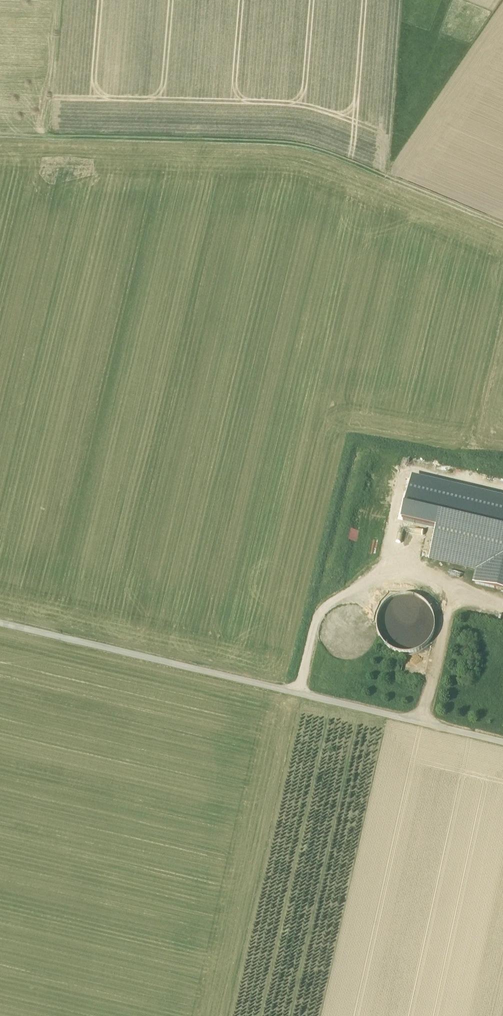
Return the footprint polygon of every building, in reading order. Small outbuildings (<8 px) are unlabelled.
[(438,527),(441,517),(502,532),(502,500),(412,478),(402,519),(438,527)] [(441,517),(438,527),(431,558),(477,569),(502,576),(502,532),(441,517)] [(474,584),(502,591),(502,576),(477,569),(474,584)] [(403,653),(414,652),(424,646),(431,637),(435,627),(433,615),(428,605),(419,598),(408,595),(397,596),(387,602),(380,611),(377,621),(378,633),(383,643),(392,650),(403,653)]
